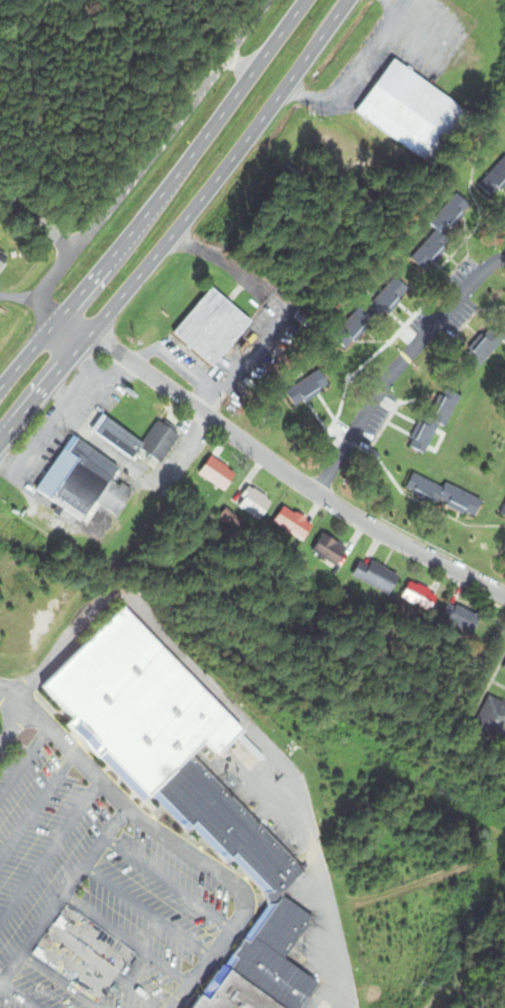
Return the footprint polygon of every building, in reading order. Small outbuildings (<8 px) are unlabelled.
[(358,115),(436,168),(473,114),(394,61),(358,115)] [(478,187),(493,200),(504,186),(504,156),(478,187)] [(411,260),(423,271),(475,209),(456,194),(430,225),(436,231),(411,260)] [(10,256),(0,250),(0,274),(10,256)] [(175,335),(215,369),(253,323),(213,289),(175,335)] [(463,362),(477,375),(504,345),(504,317),(463,362)] [(285,393),(296,409),(332,386),(322,369),(285,393)] [(410,448),(427,457),(460,396),(443,387),(410,448)] [(142,443),(104,416),(92,434),(134,462),(141,452),(160,465),(180,436),(157,421),(142,443)] [(120,470),(73,438),(37,492),(60,507),(53,517),(67,526),(72,517),(87,527),(100,507),(117,518),(134,493),(113,480),(120,470)] [(227,492),(238,473),(210,458),(200,477),(227,492)] [(472,521),(481,502),(414,472),(406,491),(472,521)] [(274,504),(251,487),(237,505),(260,523),(274,504)] [(275,521),(302,544),(314,529),(287,507),(275,521)] [(339,569),(349,550),(323,536),(312,555),(339,569)] [(401,578),(363,559),(353,579),(391,598),(401,578)] [(431,615),(440,599),(412,583),(403,599),(431,615)] [(473,638),(482,620),(451,604),(442,622),(473,638)] [(197,1007),(318,1007),(323,1001),(323,987),(288,962),(317,921),(288,900),(288,896),(304,872),(305,852),(189,770),(205,747),(223,759),(252,717),(107,616),(40,711),(170,802),(143,800),(270,889),(269,906),(197,1007)] [(504,744),(504,706),(489,698),(473,730),(504,745),(504,744)]
